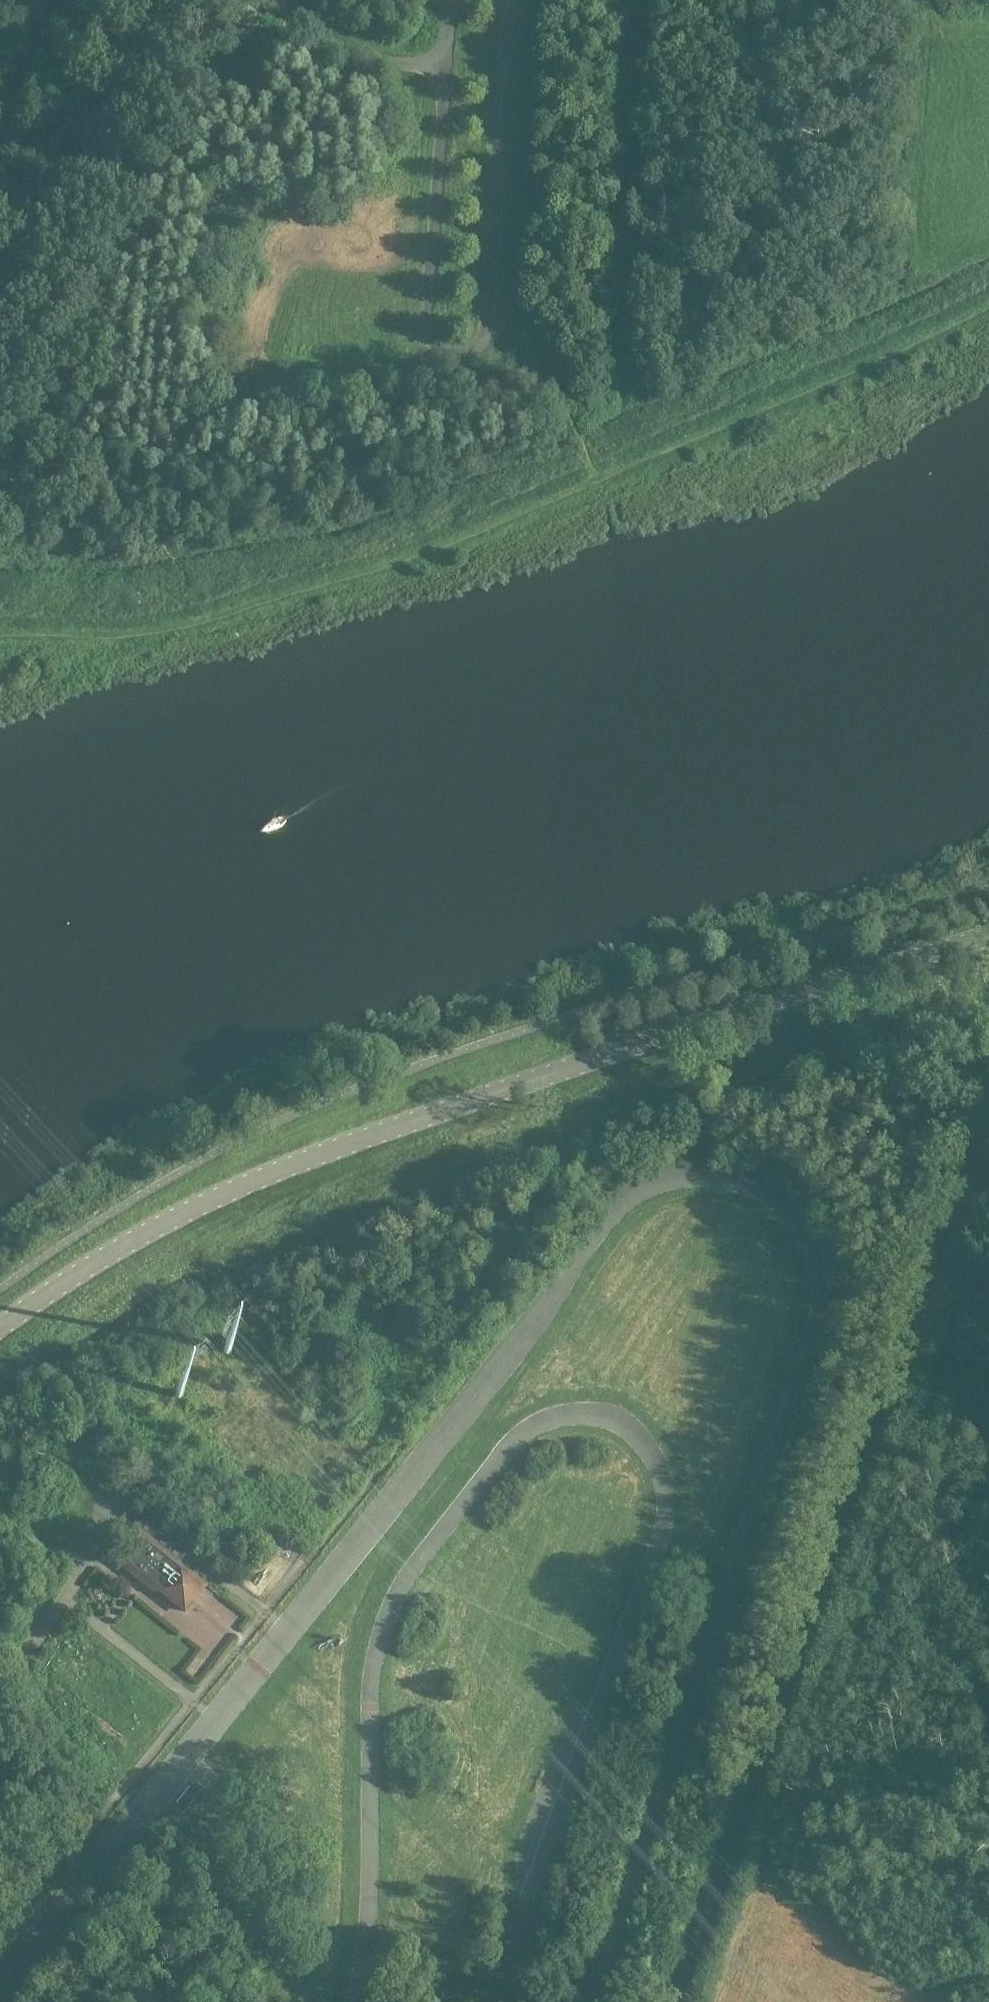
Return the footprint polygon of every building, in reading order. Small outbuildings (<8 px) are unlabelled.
[(159,1544),(145,1533),(137,1527),(112,1559),(133,1576),(136,1572),(184,1610),(205,1585),(156,1547),(159,1544)]
